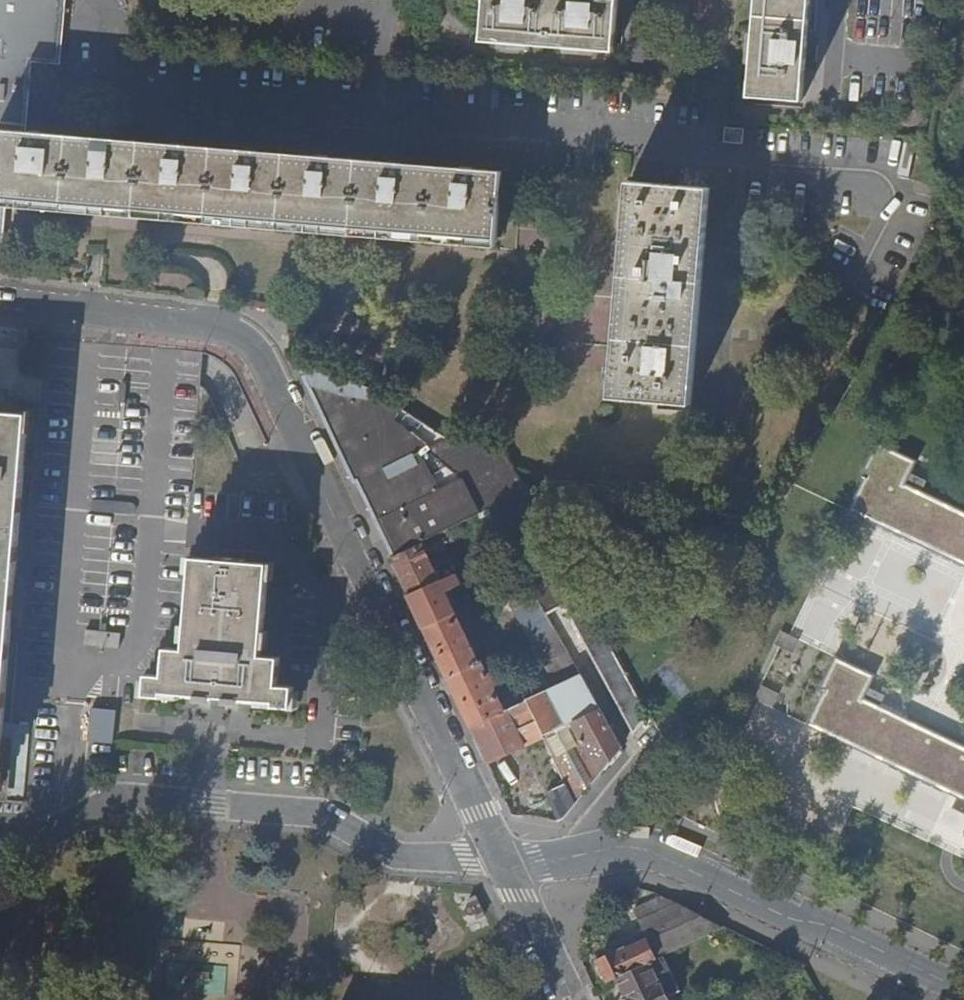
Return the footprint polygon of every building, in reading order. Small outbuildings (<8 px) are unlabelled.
[(18,28),(16,54),(56,57),(62,0),(0,0),(0,26),(18,28)] [(484,38),(615,49),(618,0),(486,0),(484,38)] [(750,95),(803,100),(806,63),(808,39),(811,0),(758,0),(750,95)] [(820,41),(808,39),(806,63),(818,64),(820,41)] [(497,238),(503,169),(16,129),(20,84),(28,85),(28,75),(0,73),(0,197),(497,238)] [(746,144),(747,128),(724,126),(723,143),(746,144)] [(710,187),(633,181),(616,396),(694,402),(710,187)] [(319,384),(315,393),(347,406),(349,396),(319,384)] [(315,393),(314,393),(323,411),(364,498),(392,558),(424,543),(437,537),(451,531),(474,520),(474,518),(490,509),(510,547),(547,527),(514,467),(480,460),(468,463),(453,467),(375,420),(358,428),(347,406),(315,393)] [(449,439),(399,407),(395,417),(436,444),(449,439)] [(31,415),(0,413),(0,785),(31,415)] [(436,444),(395,417),(379,418),(375,420),(453,467),(468,463),(480,460),(514,467),(515,467),(506,449),(449,439),(436,444)] [(923,492),(905,484),(910,472),(915,460),(877,443),(862,476),(864,477),(849,510),(963,564),(963,512),(923,492)] [(905,484),(923,492),(928,481),(910,472),(905,484)] [(583,593),(547,527),(510,547),(516,559),(529,577),(527,578),(547,614),(583,593)] [(451,531),(437,537),(442,547),(456,541),(451,531)] [(424,543),(392,558),(402,579),(410,596),(441,581),(424,543)] [(270,564),(195,557),(188,650),(169,648),(166,676),(150,674),(148,695),(215,701),(294,707),(296,686),(279,684),(281,658),(263,656),(270,564)] [(441,581),(410,596),(418,613),(425,627),(457,612),(446,591),(460,583),(457,573),(441,581)] [(527,578),(497,593),(503,603),(510,600),(559,687),(582,676),(547,614),(527,578)] [(649,715),(585,597),(566,607),(635,733),(649,715)] [(457,612),(425,627),(436,652),(449,679),(472,726),(505,711),(495,687),(508,680),(502,667),(488,673),(482,662),(480,663),(475,651),(479,649),(475,639),(470,642),(457,612)] [(882,708),(864,699),(869,686),(874,675),(837,657),(821,691),(823,692),(808,724),(959,797),(963,799),(963,747),(882,708)] [(582,676),(559,687),(529,700),(547,737),(575,722),(602,708),(583,675),(582,676)] [(864,699),(882,708),(887,695),(869,686),(864,699)] [(508,709),(525,745),(526,746),(547,737),(529,700),(524,702),(519,705),(508,709)] [(90,706),(87,741),(113,743),(115,707),(90,706)] [(505,711),(472,726),(482,747),(489,762),(525,745),(508,709),(505,711)] [(575,722),(547,737),(566,776),(545,786),(559,818),(566,816),(601,773),(575,722)] [(963,814),(963,799),(959,797),(953,809),(963,814)] [(688,906),(663,894),(636,909),(649,936),(599,959),(601,962),(598,967),(603,977),(608,977),(609,980),(617,976),(664,954),(724,926),(688,906)] [(664,954),(617,976),(628,999),(626,999),(669,999),(668,997),(681,991),(664,954)]
